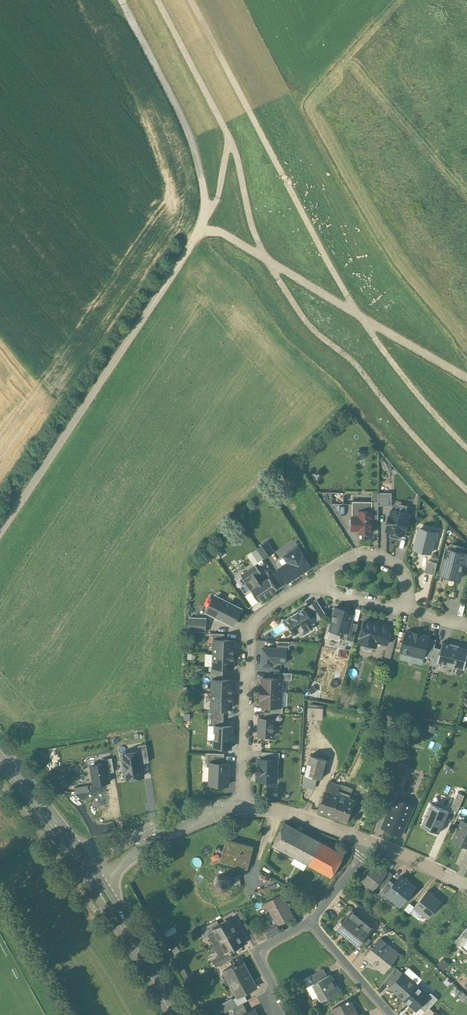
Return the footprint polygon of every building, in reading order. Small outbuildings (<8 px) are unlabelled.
[(344,492),(332,492),(332,504),(344,504),(344,492)] [(392,492),(379,492),(379,501),(379,505),(392,505),(392,492)] [(372,501),(353,501),(352,529),(359,529),(359,532),(372,533),(373,519),(373,517),(372,517),(372,501)] [(409,514),(392,509),(390,516),(389,516),(387,523),(388,523),(387,530),(404,534),(406,528),(407,528),(409,520),(408,520),(409,514)] [(431,532),(419,529),(414,549),(431,553),(434,539),(437,539),(439,532),(432,530),(431,532)] [(267,541),(257,548),(264,558),(274,551),(267,541)] [(298,547),(285,555),(289,562),(279,569),(288,582),(311,567),(298,547)] [(447,548),(441,573),(451,575),(451,576),(460,579),(462,570),(461,570),(462,565),(465,553),(447,548)] [(437,563),(428,560),(425,572),(434,574),(437,563)] [(256,564),(247,571),(252,578),(259,573),(261,572),(256,564)] [(247,571),(241,575),(246,582),(252,578),(247,571)] [(264,580),(259,573),(252,578),(246,582),(259,601),(277,589),(269,577),(264,580)] [(217,596),(208,612),(234,625),(242,609),(217,596)] [(326,614),(317,601),(309,606),(311,609),(315,616),(317,619),(326,614)] [(328,629),(341,633),(341,629),(349,631),(353,614),(346,612),(347,608),(335,605),(328,629)] [(304,607),(299,611),(292,615),(287,618),(286,618),(286,619),(286,620),(286,619),(289,624),(288,625),(291,631),(293,630),(295,633),(295,634),(296,634),(301,631),(302,633),(305,633),(309,630),(310,628),(309,626),(314,623),(314,622),(311,618),(315,616),(311,609),(307,611),(305,608),(305,607),(304,607)] [(275,624),(281,621),(278,616),(264,623),(268,631),(277,627),(275,624)] [(189,618),(188,630),(206,630),(207,618),(189,618)] [(382,625),(365,621),(360,642),(376,646),(377,641),(382,625)] [(391,627),(382,625),(377,641),(387,644),(391,627)] [(414,633),(406,631),(401,651),(424,657),(429,637),(422,635),(422,634),(414,632),(414,633)] [(225,640),(215,639),(215,640),(214,653),(234,654),(235,640),(225,640)] [(440,661),(464,668),(466,655),(466,648),(445,642),(440,661)] [(287,648),(263,647),(262,665),(273,666),(273,662),(286,662),(287,648)] [(234,654),(214,653),(213,667),(223,668),(233,668),(234,654)] [(274,678),(262,678),(262,684),(261,684),(260,692),(281,692),(282,679),(274,678)] [(223,680),(213,679),(213,680),(212,693),(232,694),(233,680),(223,680)] [(281,692),(260,692),(260,699),(261,699),(261,706),(271,706),(281,707),(281,706),(281,692)] [(232,694),(212,693),(212,707),(222,708),(232,708),(232,694)] [(317,707),(308,707),(308,718),(317,719),(317,707)] [(264,718),(259,718),(259,736),(262,736),(262,739),(263,741),(268,741),(270,739),(270,736),(273,736),(273,734),(274,734),(275,728),(274,728),(274,719),(264,718)] [(232,726),(215,726),(215,747),(231,748),(232,726)] [(147,750),(139,751),(141,763),(149,762),(147,750)] [(125,770),(127,779),(143,776),(141,763),(139,751),(123,754),(124,763),(121,763),(122,770),(122,771),(125,770)] [(326,759),(310,755),(305,774),(321,778),(326,759)] [(277,759),(258,759),(258,765),(257,767),(259,767),(258,772),(257,772),(257,773),(258,773),(258,780),(277,781),(277,759)] [(94,784),(110,782),(107,763),(91,765),(94,784)] [(229,763),(211,763),(210,784),(228,785),(229,763)] [(334,784),(328,782),(326,789),(332,791),(334,784)] [(76,786),(77,792),(90,790),(89,784),(76,786)] [(340,786),(334,784),(332,791),(337,793),(340,786)] [(332,791),(326,789),(318,811),(331,816),(340,794),(337,793),(332,791)] [(453,807),(460,810),(466,794),(460,791),(453,807)] [(356,800),(340,794),(331,816),(347,822),(356,800)] [(401,805),(394,802),(382,828),(401,836),(414,806),(403,802),(401,805)] [(431,803),(422,825),(439,833),(449,811),(431,803)] [(462,820),(454,839),(466,845),(466,823),(462,820)] [(301,832),(285,823),(273,845),(289,854),(301,832)] [(344,854),(301,832),(289,854),(332,876),(344,854)] [(254,847),(226,839),(220,860),(248,868),(254,847)] [(372,863),(359,878),(373,890),(376,887),(379,883),(386,875),(372,863)] [(386,875),(379,883),(384,887),(389,880),(393,875),(389,871),(386,875)] [(226,873),(223,873),(221,873),(219,874),(218,875),(217,875),(216,876),(215,877),(215,879),(214,880),(214,881),(214,882),(214,883),(215,885),(215,887),(217,888),(218,889),(219,890),(222,891),(225,891),(227,890),(228,889),(229,889),(230,888),(231,887),(231,886),(232,884),(232,883),(232,882),(232,880),(231,879),(231,877),(230,876),(229,875),(228,874),(226,873)] [(239,874),(231,877),(231,879),(232,880),(232,882),(232,883),(232,884),(240,884),(239,874)] [(142,875),(130,880),(133,887),(145,882),(142,875)] [(394,884),(386,894),(388,896),(399,905),(400,905),(401,905),(414,888),(415,887),(414,887),(401,877),(401,876),(400,876),(400,877),(394,884)] [(389,880),(384,887),(378,894),(385,900),(388,896),(386,894),(394,884),(389,880)] [(441,902),(427,891),(414,907),(428,918),(441,902)] [(282,894),(265,903),(271,914),(276,923),(277,926),(294,917),(282,894)] [(373,927),(352,910),(337,929),(358,946),(359,945),(366,936),(373,927)] [(276,923),(271,914),(266,917),(269,923),(273,924),(276,923)] [(231,919),(219,925),(217,920),(201,929),(205,937),(209,935),(214,944),(237,931),(231,919)] [(273,924),(269,923),(262,927),(267,937),(268,939),(281,932),(277,926),(276,923),(273,924)] [(262,927),(257,930),(262,940),(267,937),(262,927)] [(455,941),(466,952),(466,929),(455,941)] [(262,940),(257,930),(252,933),(257,943),(262,940)] [(237,931),(214,944),(214,946),(217,952),(219,953),(225,951),(226,953),(231,950),(244,944),(237,931)] [(371,940),(366,936),(359,945),(363,949),(371,940)] [(379,939),(365,956),(365,957),(370,962),(372,961),(384,971),(398,955),(379,939)] [(231,950),(226,953),(220,956),(223,962),(234,956),(231,950)] [(243,962),(237,964),(237,963),(234,964),(234,965),(224,970),(231,983),(231,982),(239,996),(239,997),(244,994),(256,988),(251,978),(243,962)] [(396,967),(384,981),(391,987),(403,973),(396,967)] [(323,969),(309,976),(312,982),(326,975),(323,969)] [(417,985),(403,973),(391,987),(404,999),(417,985)] [(329,975),(313,984),(319,995),(322,1000),(338,991),(329,975)] [(309,976),(296,983),(299,989),(312,982),(309,976)] [(313,984),(307,987),(313,998),(319,995),(313,984)] [(429,995),(417,985),(404,999),(416,1010),(419,1006),(429,995)] [(431,993),(429,995),(419,1006),(426,1012),(429,1008),(438,999),(431,993)] [(244,994),(239,997),(239,996),(233,999),(237,1006),(243,1003),(248,1000),(244,994)] [(349,1000),(332,1009),(335,1014),(358,1014),(353,1007),(352,1007),(349,1000)] [(232,1009),(235,1014),(242,1014),(247,1012),(243,1003),(237,1006),(232,1009)]
